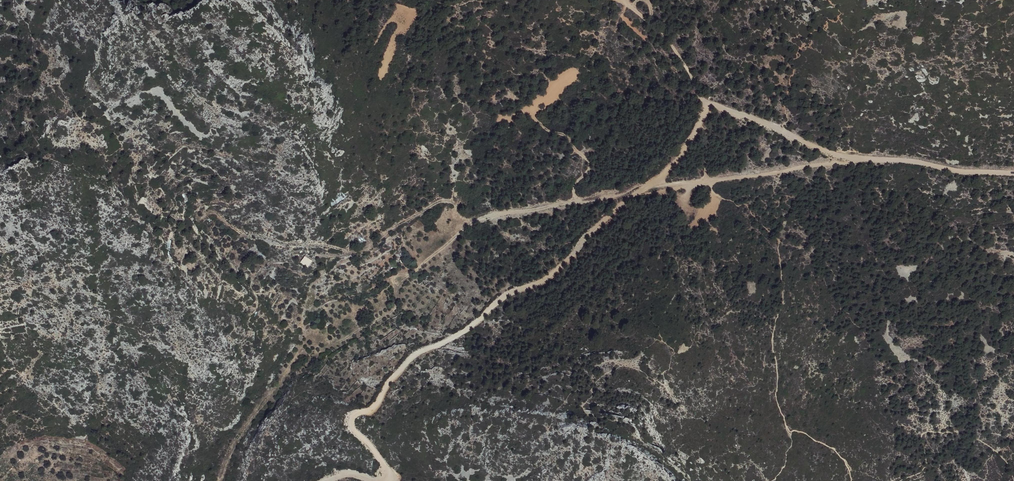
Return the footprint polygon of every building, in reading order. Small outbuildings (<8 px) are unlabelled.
[(308,266),(312,259),(303,255),(300,263),(308,266)]
